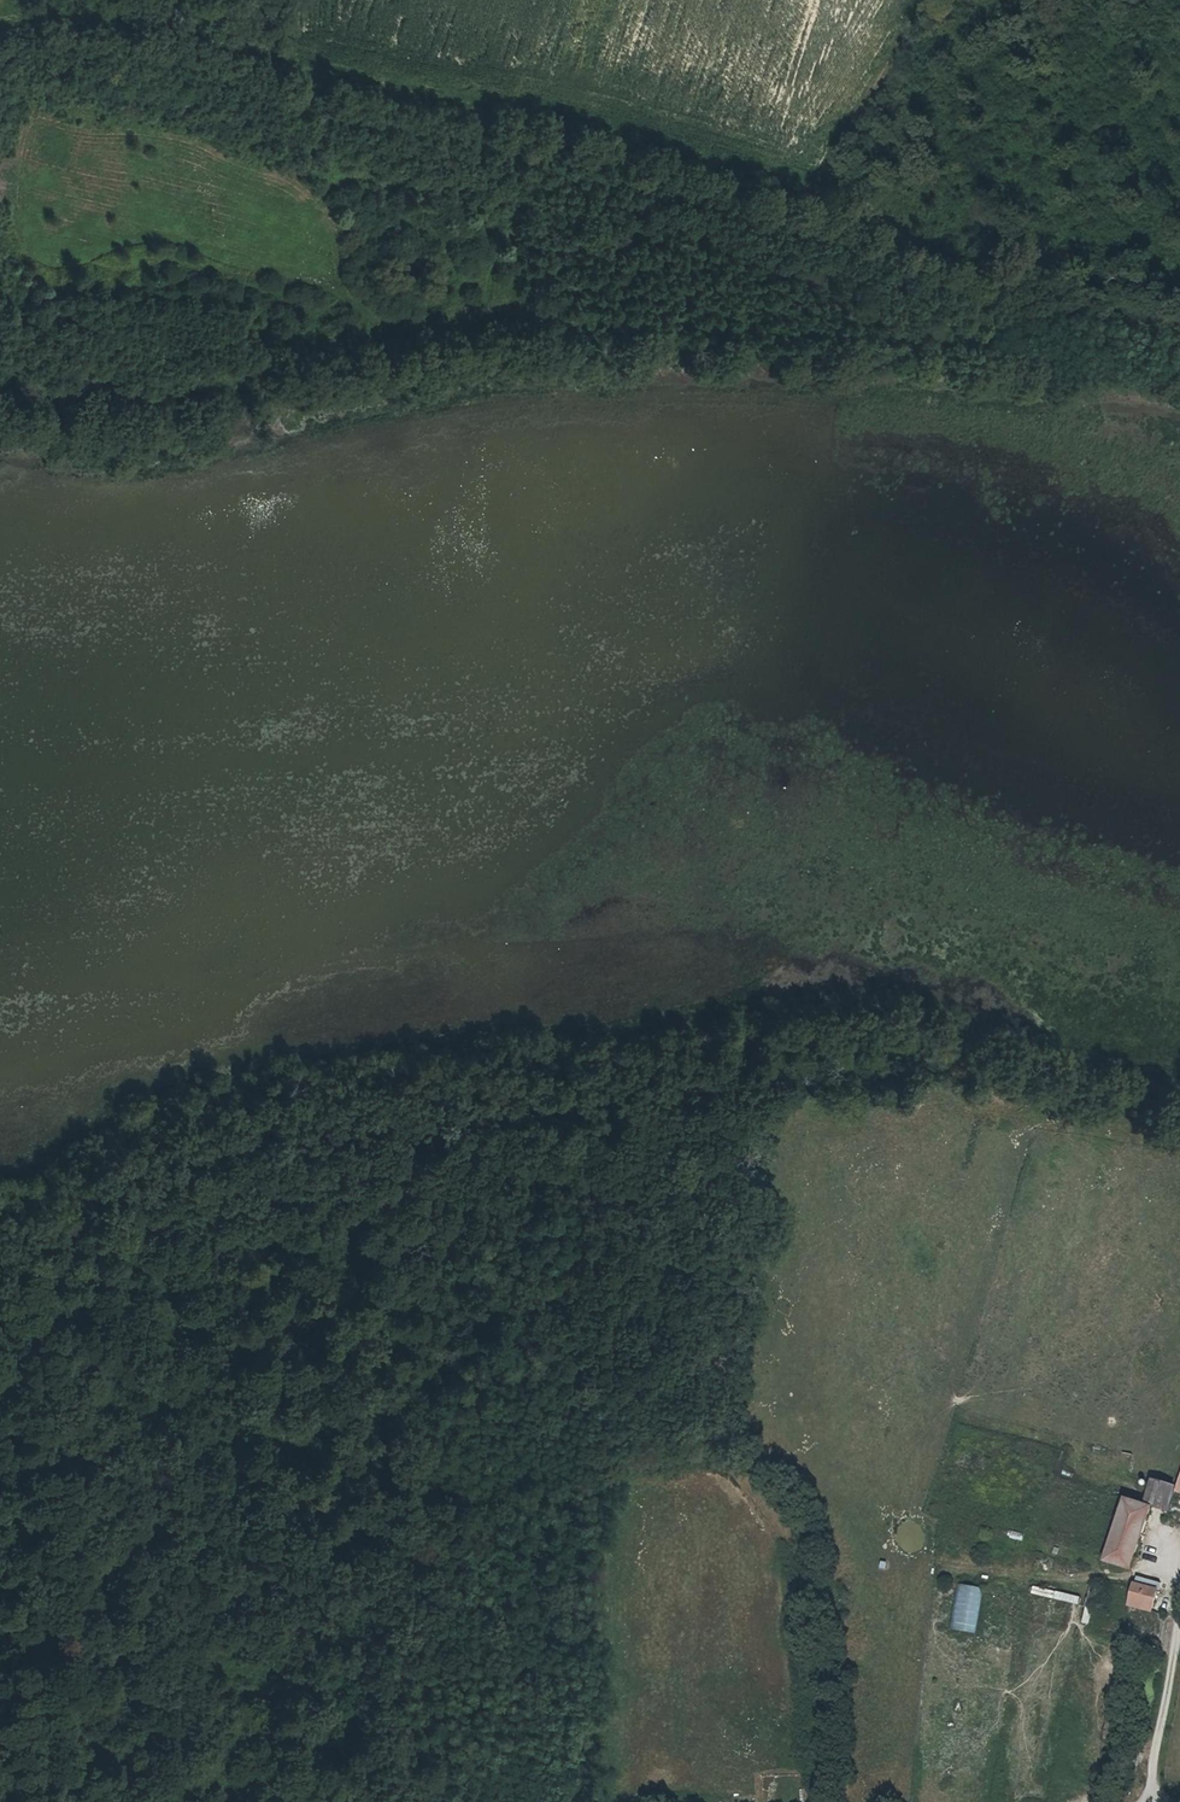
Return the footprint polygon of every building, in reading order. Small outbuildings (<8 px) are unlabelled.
[(1179,1474),(1179,1450),(1160,1448),(1158,1461),(1154,1485),(1177,1487),(1178,1474),(1179,1474)] [(1149,1536),(1149,1518),(1132,1520),(1133,1539),(1149,1536)] [(1024,1541),(1025,1534),(996,1527),(995,1534),(1024,1541)] [(1121,1605),(1129,1542),(1100,1538),(1098,1552),(1092,1603),(1112,1605),(1121,1605)] [(1129,1607),(1155,1614),(1162,1590),(1136,1582),(1129,1607)] [(950,1629),(976,1634),(985,1589),(959,1584),(950,1629)]
